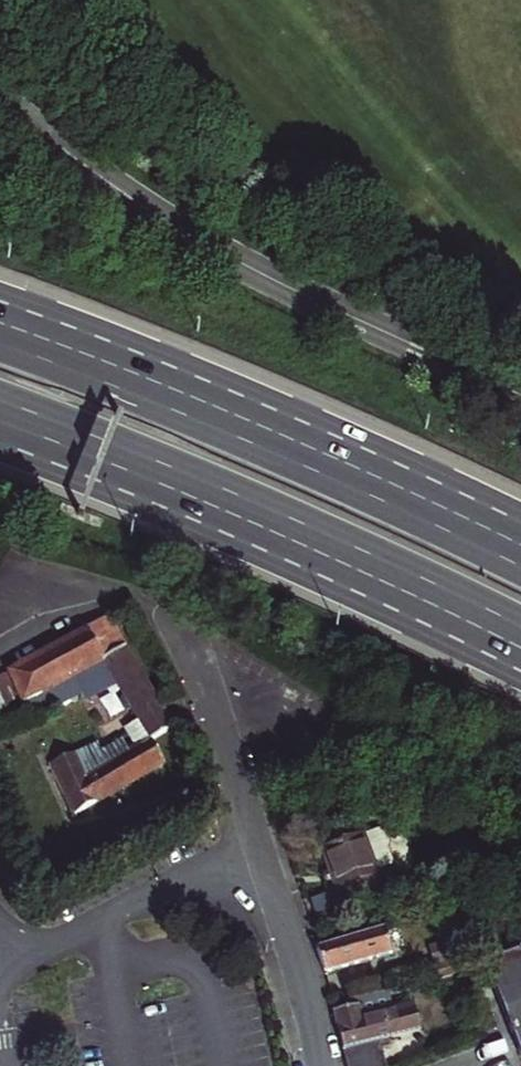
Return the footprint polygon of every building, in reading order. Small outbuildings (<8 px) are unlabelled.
[(82,670),(87,679),(107,669),(150,740),(173,727),(108,617),(8,673),(27,714),(49,702),(43,692),(82,670)] [(129,736),(58,778),(75,814),(163,761),(150,740),(136,747),(129,736)] [(387,831),(324,852),(337,892),(341,906),(341,907),(376,896),(371,880),(395,873),(390,856),(393,848),(387,831)] [(341,906),(337,892),(310,900),(315,915),(341,906)] [(317,948),(324,972),(394,952),(386,926),(317,948)] [(429,944),(433,961),(435,961),(463,953),(459,936),(429,944)] [(484,966),(519,1059),(520,1058),(520,952),(484,966)] [(467,967),(463,953),(435,961),(438,975),(467,967)] [(343,1050),(384,1039),(419,1030),(413,1006),(390,1012),(385,990),(356,998),(358,1006),(334,1011),(343,1050)] [(380,1052),(386,1051),(384,1039),(343,1050),(347,1065),(383,1065),(380,1052)]
